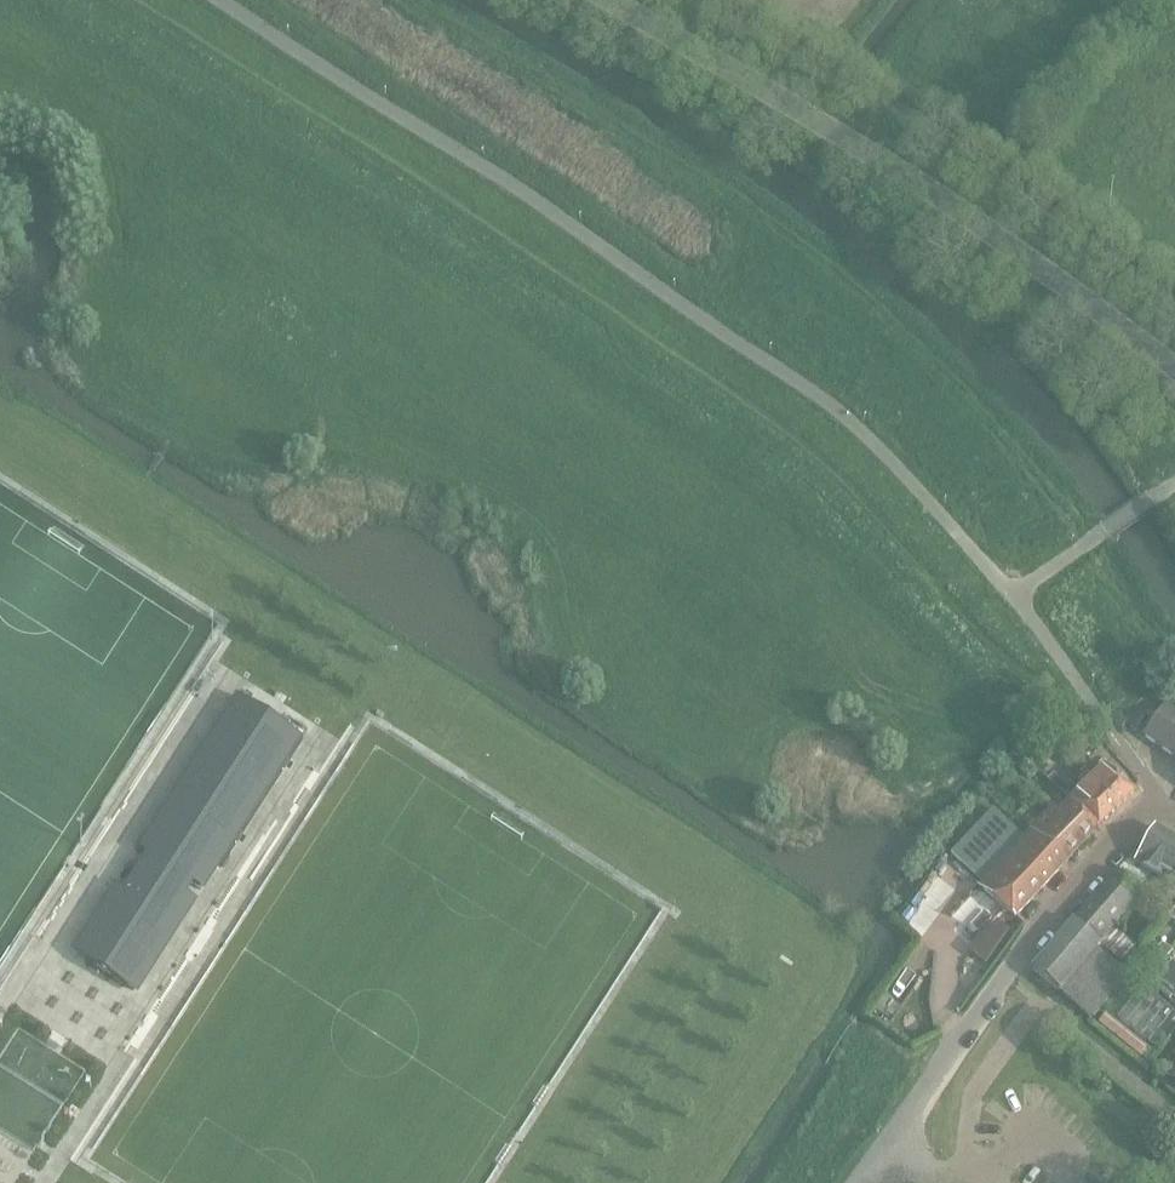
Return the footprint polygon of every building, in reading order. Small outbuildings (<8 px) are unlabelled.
[(115,884),(86,929),(101,939),(86,963),(123,986),(165,921),(175,928),(193,899),(188,896),(183,893),(190,883),(194,886),(200,890),(216,865),(221,868),(303,739),(236,696),(137,850),(146,856),(124,890),(115,884)] [(1172,760),(1174,756),(1174,721),(1163,712),(1143,740),(1172,760)] [(1097,794),(1117,812),(1132,796),(1103,769),(1090,782),(1086,778),(1082,783),(1096,796),(1097,794)] [(1071,802),(1068,805),(1098,832),(1117,812),(1097,794),(1096,796),(1082,783),(1077,787),(1070,781),(1066,785),(1054,773),(1048,780),(1071,802)] [(1031,832),(1067,866),(1098,832),(1068,805),(1058,815),(1052,810),(1031,832)] [(955,854),(985,882),(978,889),(1014,922),(1067,866),(1031,832),(1024,840),(994,812),(955,854)] [(1134,865),(1174,889),(1174,844),(1154,831),(1134,865)] [(1114,879),(1041,963),(1031,974),(1088,1024),(1125,982),(1095,955),(1099,950),(1098,948),(1101,944),(1121,961),(1135,944),(1116,927),(1139,900),(1114,879)] [(1163,942),(1147,963),(1157,971),(1173,950),(1163,942)] [(1174,998),(1174,997),(1174,964),(1172,962),(1155,983),(1174,998)] [(1164,1076),(1174,1084),(1174,1060),(1164,1076)]
